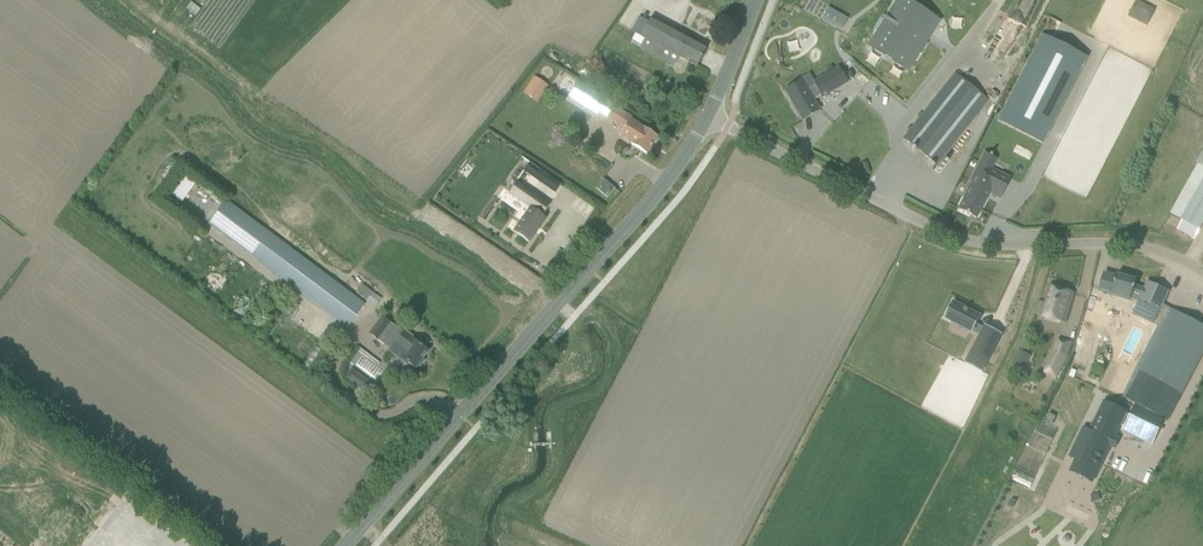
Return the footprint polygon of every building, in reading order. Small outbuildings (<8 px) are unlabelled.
[(867,45),(908,71),(916,58),(927,42),(917,35),(930,14),(908,0),(896,0),(875,32),(867,45)] [(1135,1),(1127,16),(1146,26),(1154,11),(1135,1)] [(824,19),(844,29),(850,18),(831,7),(824,19)] [(678,57),(686,61),(696,66),(706,47),(650,18),(640,37),(644,39),(640,48),(673,66),(678,57)] [(1041,35),(998,121),(1043,144),(1087,58),(1041,35)] [(550,57),(567,67),(571,59),(554,50),(550,57)] [(599,56),(586,62),(592,74),(605,68),(599,56)] [(800,79),(801,81),(786,90),(802,119),(819,109),(813,99),(820,96),(821,98),(847,82),(838,66),(813,80),(809,74),(800,79)] [(936,164),(944,155),(988,99),(955,73),(903,138),(936,164)] [(537,102),(548,86),(534,76),(524,92),(537,102)] [(607,118),(616,105),(579,81),(568,97),(598,116),(599,113),(607,118)] [(647,130),(629,118),(630,117),(616,109),(609,120),(623,129),(619,136),(636,147),(646,153),(657,136),(647,130)] [(972,181),(958,209),(976,219),(989,193),(1000,199),(1004,190),(1010,178),(1000,172),(991,168),(996,158),(985,153),(980,162),(970,180),(972,181)] [(529,162),(523,171),(539,182),(545,173),(529,162)] [(1171,213),(1183,219),(1200,229),(1202,223),(1202,166),(1198,164),(1171,213)] [(185,170),(168,191),(182,203),(199,182),(185,170)] [(541,186),(592,218),(601,204),(550,173),(541,186)] [(598,188),(609,198),(618,188),(606,178),(598,188)] [(516,180),(508,192),(524,203),(527,198),(533,202),(513,231),(528,242),(545,218),(542,216),(550,204),(516,180)] [(226,201),(209,224),(346,327),(364,304),(226,201)] [(1180,224),(1177,229),(1195,238),(1200,229),(1183,219),(1180,224)] [(1099,290),(1112,294),(1131,299),(1138,301),(1132,314),(1154,324),(1126,385),(1119,398),(1135,406),(1164,419),(1168,421),(1182,394),(1181,393),(1202,352),(1202,326),(1171,309),(1171,308),(1163,304),(1169,291),(1147,281),(1144,288),(1135,285),(1136,279),(1117,274),(1116,276),(1104,273),(1099,290)] [(376,307),(383,299),(365,284),(358,292),(376,307)] [(1049,285),(1044,303),(1048,304),(1044,317),(1060,321),(1066,323),(1066,321),(1074,292),(1049,285)] [(232,313),(244,320),(255,302),(243,294),(232,313)] [(1088,298),(1084,311),(1099,315),(1102,302),(1088,298)] [(1002,333),(985,324),(984,328),(977,324),(981,316),(953,301),(945,317),(980,336),(965,363),(981,371),(1002,333)] [(402,332),(381,316),(369,333),(390,349),(388,351),(395,356),(397,354),(400,357),(399,358),(407,364),(408,362),(415,368),(417,366),(419,367),(424,360),(422,359),(428,351),(420,345),(422,344),(404,330),(402,332)] [(1023,370),(1031,355),(1019,350),(1012,364),(1023,370)] [(1055,350),(1044,372),(1045,373),(1047,372),(1053,375),(1053,377),(1056,378),(1068,355),(1055,350)] [(356,352),(350,363),(372,374),(378,363),(356,352)] [(365,380),(351,369),(345,378),(359,388),(365,380)] [(1084,427),(1070,456),(1076,459),(1076,460),(1097,471),(1120,425),(1125,428),(1131,415),(1126,413),(1127,411),(1105,400),(1090,430),(1084,427)] [(1125,428),(1124,431),(1142,439),(1152,444),(1164,419),(1135,406),(1131,415),(1125,428)]
